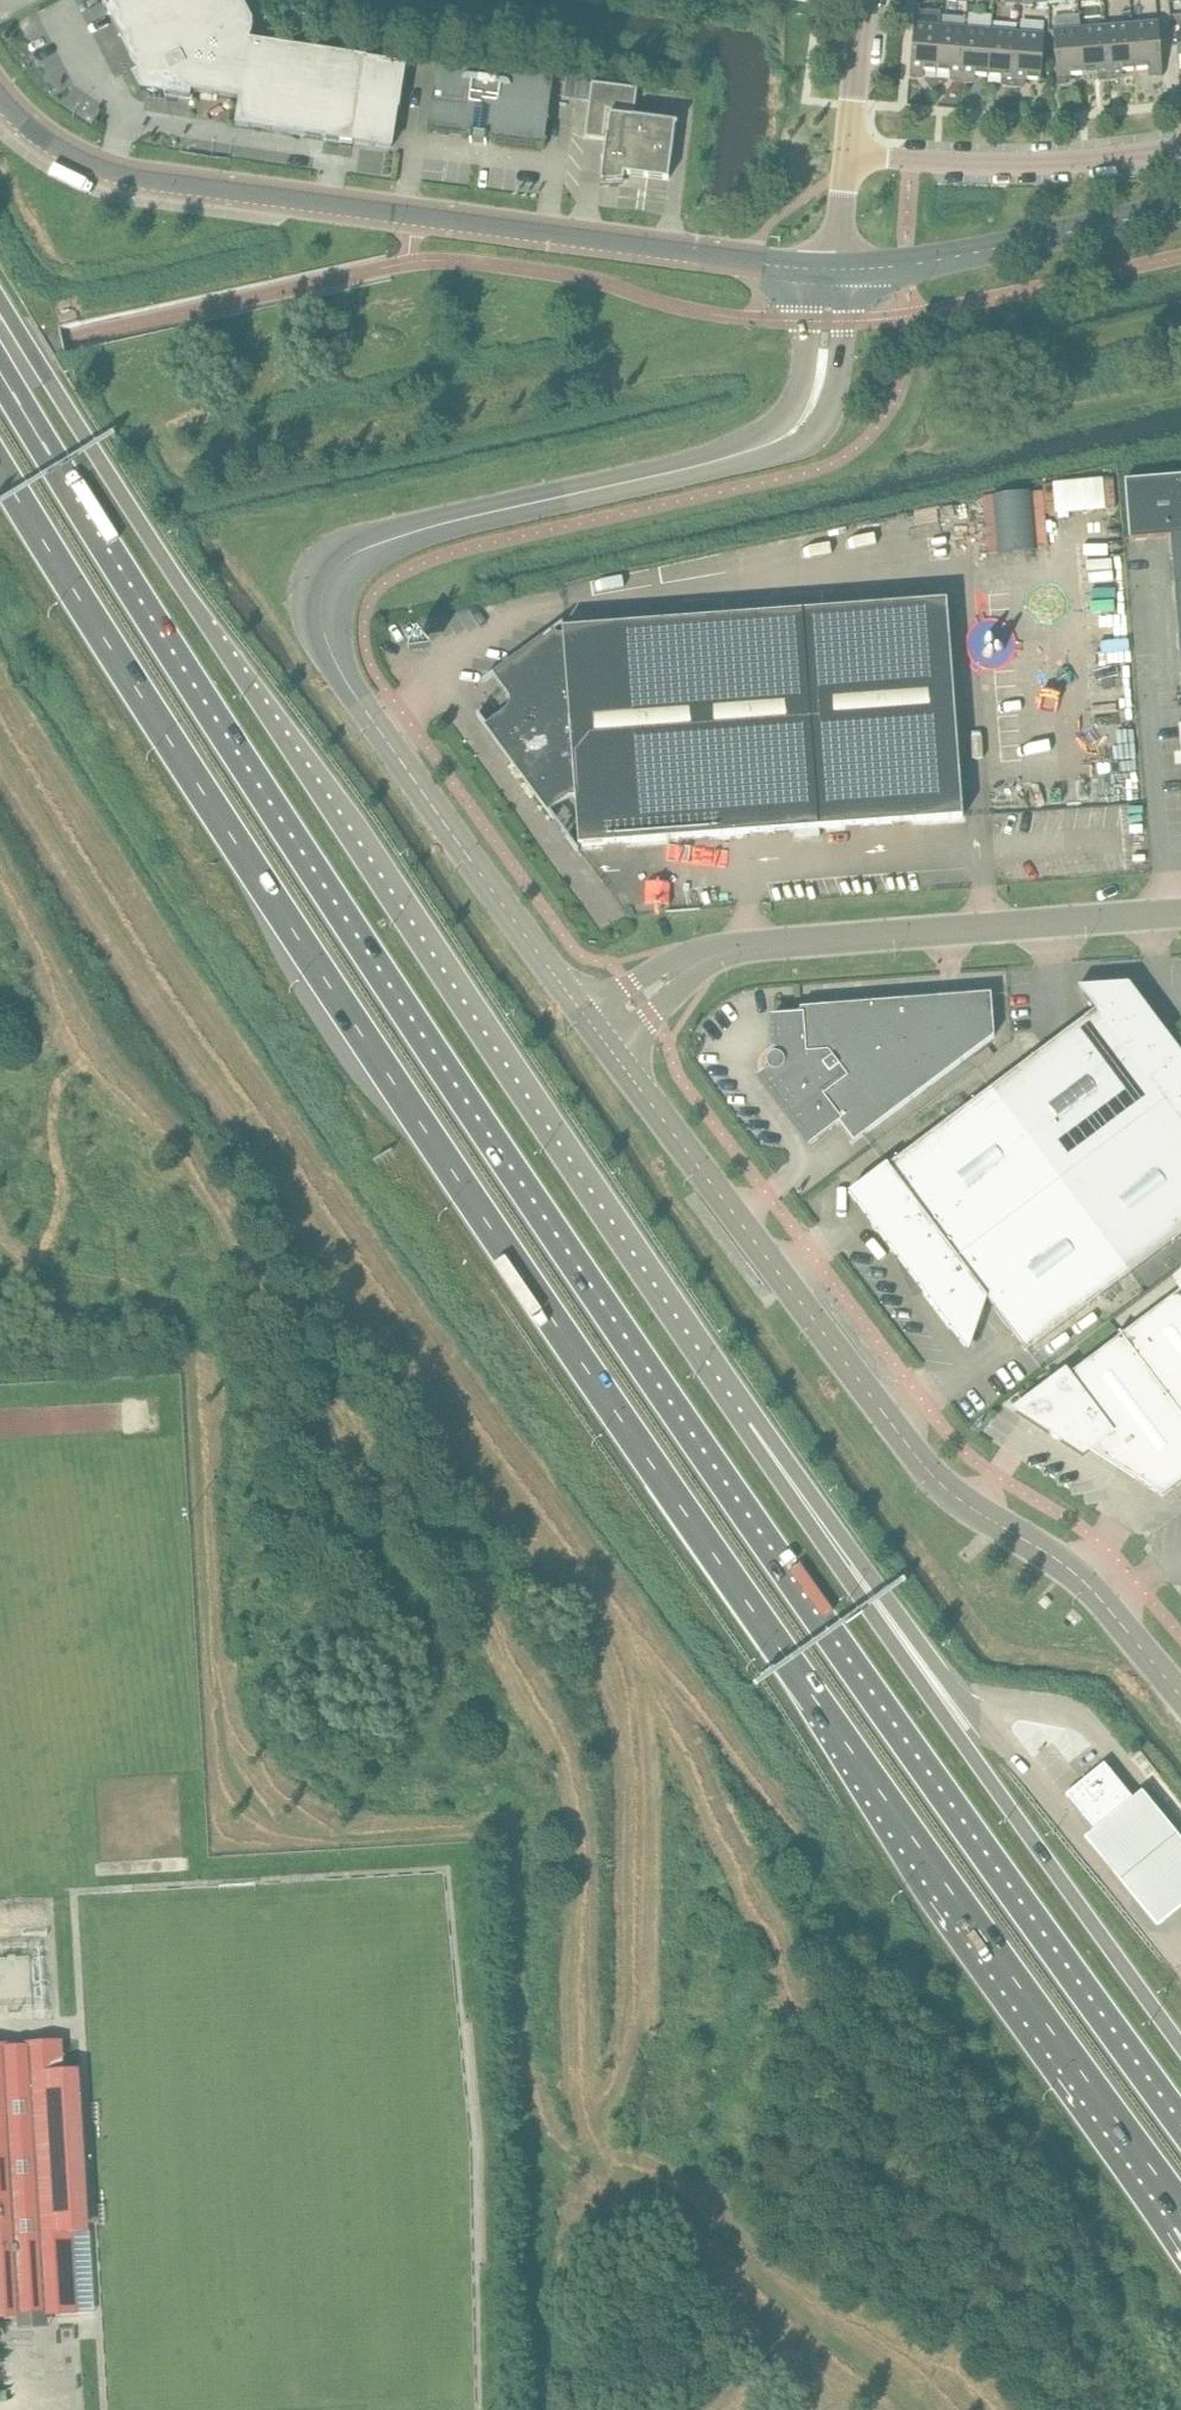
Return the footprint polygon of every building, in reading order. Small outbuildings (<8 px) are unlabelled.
[(134,48),(128,51),(138,71),(132,74),(141,90),(191,98),(192,91),(240,99),(236,125),(323,138),(323,140),(327,140),(328,139),(354,143),(354,142),(370,144),(370,145),(375,146),(375,145),(392,148),(394,131),(395,131),(396,126),(395,126),(398,110),(400,110),(407,65),(250,41),(252,35),(253,25),(253,21),(243,0),(110,0),(134,48)] [(1157,22),(1132,24),(1135,70),(1148,69),(1149,72),(1155,77),(1162,76),(1157,22)] [(937,72),(941,26),(914,24),(909,78),(917,79),(924,74),(924,71),(937,72)] [(1135,70),(1132,24),(1106,27),(1110,81),(1117,80),(1122,74),(1122,71),(1135,70)] [(941,26),(937,72),(950,73),(950,76),(955,82),(962,83),(966,28),(941,26)] [(1106,27),(1080,29),(1084,74),(1097,73),(1097,76),(1103,81),(1110,81),(1106,27)] [(992,31),(966,28),(962,83),(969,83),(975,78),(975,75),(988,76),(992,31)] [(1084,74),(1080,29),(1053,31),(1058,85),(1066,84),(1071,78),(1071,75),(1084,74)] [(992,31),(988,76),(1001,77),(1001,80),(1007,86),(1013,87),(1018,33),(992,31)] [(1018,33),(1013,87),(1020,88),(1026,82),(1027,79),(1041,80),(1044,35),(1018,33)] [(554,77),(437,62),(430,114),(435,114),(433,127),(464,131),(463,136),(471,137),(471,142),(487,144),(487,139),(545,147),(554,77)] [(606,140),(601,183),(604,184),(605,182),(624,180),(625,173),(669,179),(676,126),(678,126),(678,122),(634,117),(637,88),(592,82),(585,137),(606,140)] [(1180,535),(1180,476),(1125,481),(1129,540),(1171,537),(1171,535),(1180,535)] [(1114,477),(1053,478),(1054,511),(1115,509),(1114,477)] [(1171,535),(1171,537),(1175,583),(1180,583),(1180,535),(1171,535)] [(555,631),(563,624),(562,623),(482,682),(483,683),(494,675),(508,695),(510,698),(510,703),(509,708),(506,711),(486,725),(478,714),(477,715),(577,852),(579,851),(550,810),(569,796),(575,796),(579,846),(794,830),(795,838),(820,837),(819,828),(963,817),(947,600),(563,629),(563,635),(558,635),(555,631)] [(872,1223),(950,1328),(969,1353),(987,1299),(1027,1352),(1180,1236),(1180,1053),(1180,1052),(1174,1057),(1155,1032),(1162,1027),(1129,983),(1078,987),(1095,1010),(889,1166),(887,1164),(849,1193),(857,1204),(872,1223)] [(991,993),(876,1002),(800,1008),(801,1013),(772,1016),(776,1067),(770,1067),(759,1075),(811,1144),(840,1122),(854,1142),(994,1036),(991,993)] [(1065,1373),(1018,1409),(1083,1451),(1089,1447),(1163,1495),(1180,1481),(1180,1290),(1122,1334),(1120,1331),(1119,1332),(1121,1335),(1067,1376),(1065,1373)] [(1050,1603),(1040,1594),(1031,1603),(1041,1612),(1050,1603)] [(1105,1762),(1085,1778),(1066,1794),(1064,1795),(1093,1830),(1098,1835),(1138,1802),(1134,1796),(1105,1762)] [(1098,1835),(1093,1830),(1087,1835),(1085,1836),(1158,1926),(1161,1924),(1176,1912),(1180,1908),(1180,1834),(1144,1788),(1139,1792),(1134,1796),(1138,1802),(1098,1835)] [(79,2314),(77,2276),(76,2276),(75,2266),(76,2266),(74,2233),(89,2232),(89,2230),(84,2230),(81,2172),(57,2173),(57,2171),(56,2171),(56,2161),(57,2161),(57,2159),(80,2157),(75,2070),(79,2070),(79,2068),(64,2069),(63,2040),(22,2042),(22,2045),(11,2046),(11,2043),(0,2043),(0,2318),(27,2317),(27,2313),(38,2313),(38,2316),(79,2314)]
